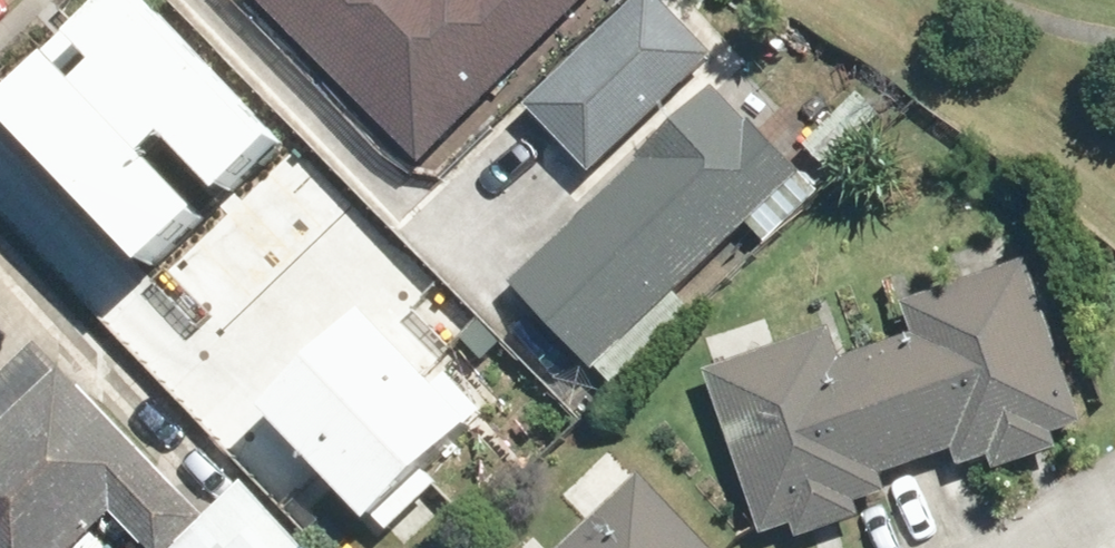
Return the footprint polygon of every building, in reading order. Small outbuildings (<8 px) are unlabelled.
[(14,108),(161,265),(221,209),(167,151),(180,138),(231,193),(290,139),(160,0),(130,0),(14,108)] [(474,121),(475,122),(492,105),(504,94),(511,101),(558,53),(552,46),(598,0),(283,0),(431,161),(474,121)] [(539,104),(595,159),(712,41),(670,0),(641,0),(539,104)] [(518,283),(604,369),(805,170),(720,84),(518,283)] [(1035,261),(721,369),(772,517),(1087,409),(1035,261)] [(378,300),(271,400),(381,516),(488,417),(378,300)] [(119,515),(152,547),(318,547),(253,483),(216,520),(167,471),(169,470),(74,365),(1,431),(0,429),(0,547),(83,547),(119,515)] [(570,547),(722,547),(652,472),(570,547)]
